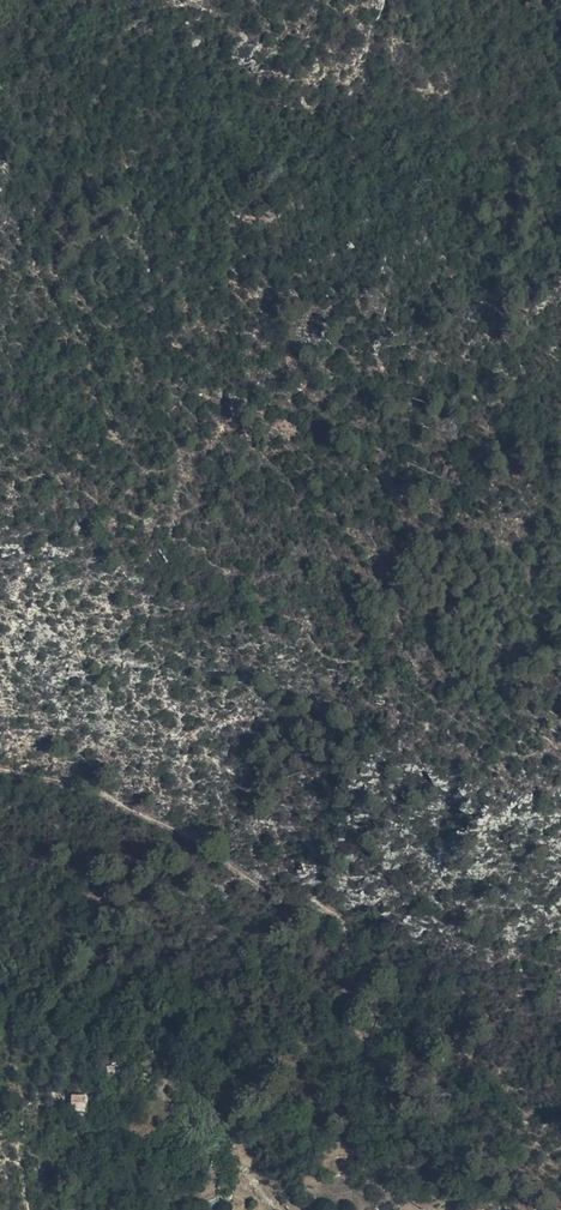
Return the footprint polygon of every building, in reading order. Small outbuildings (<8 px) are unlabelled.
[(97,1101),(79,1100),(78,1116),(96,1117),(97,1101)]
